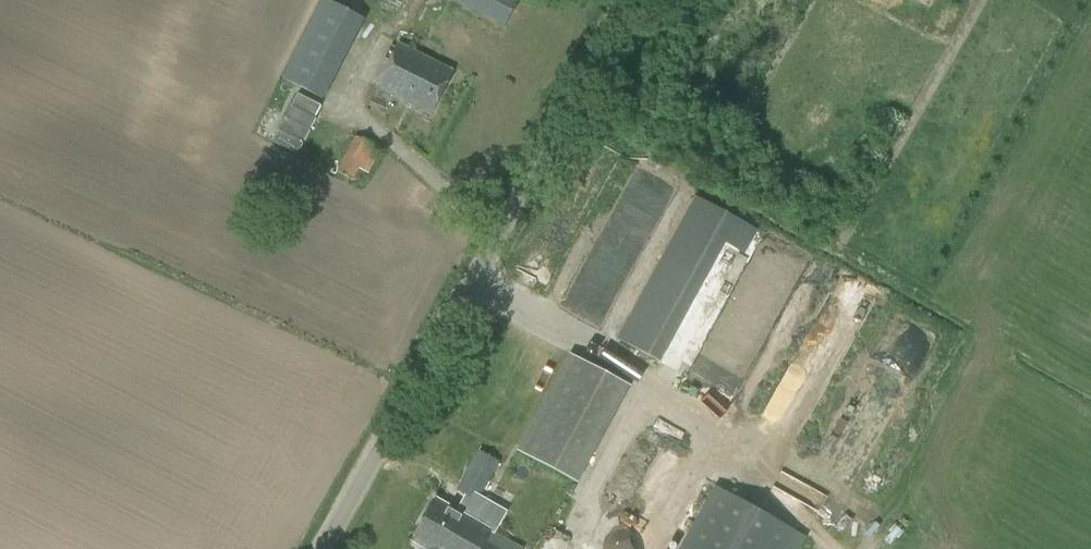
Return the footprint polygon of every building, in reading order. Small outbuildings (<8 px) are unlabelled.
[(364,20),(325,0),(324,0),(283,79),(323,100),(364,20)] [(505,26),(517,0),(451,0),(505,26)] [(432,114),(453,73),(398,45),(377,86),(432,114)] [(273,139),(300,151),(322,104),(295,91),(273,139)] [(380,149),(354,136),(335,173),(353,182),(359,169),(368,173),(380,149)] [(679,373),(756,230),(694,196),(616,339),(679,373)] [(478,501),(567,339),(544,326),(455,489),(478,501)] [(575,484),(628,387),(569,355),(517,452),(575,484)] [(434,500),(410,541),(424,548),(520,548),(493,534),(505,513),(482,500),(478,507),(468,501),(460,515),(434,500)] [(647,534),(613,532),(613,548),(647,548),(647,534)]
